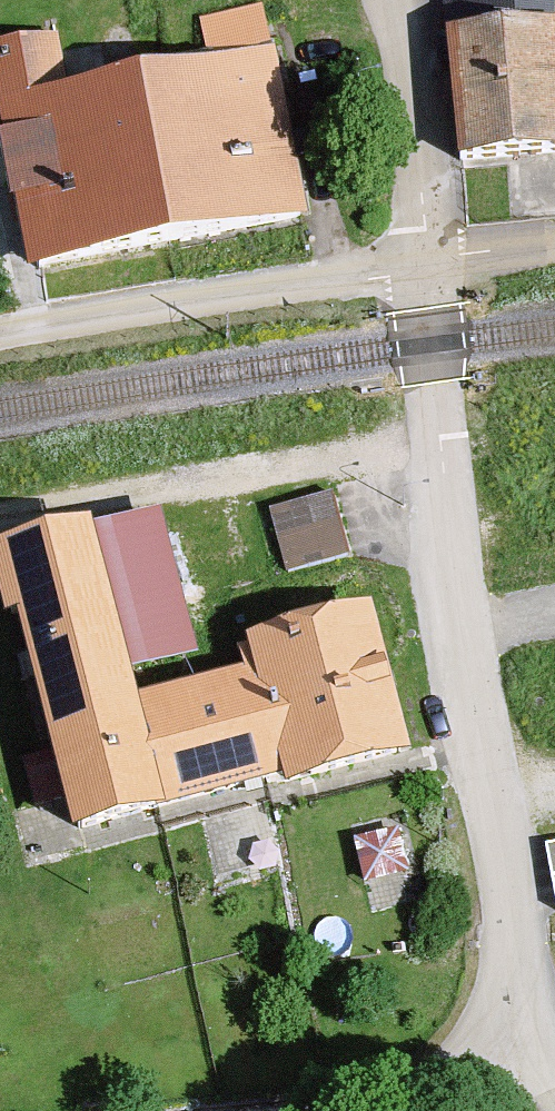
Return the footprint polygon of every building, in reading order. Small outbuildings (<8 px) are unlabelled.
[(459,167),(554,158),(554,0),(444,0),(459,167)] [(0,52),(0,123),(31,282),(313,227),(279,52),(78,92),(68,39),(0,52)] [(0,537),(0,562),(68,826),(411,738),(374,594),(249,626),(255,650),(210,662),(167,494),(0,537)] [(331,494),(270,508),(287,572),(348,556),(331,494)] [(545,846),(554,915),(554,844),(545,846)]
